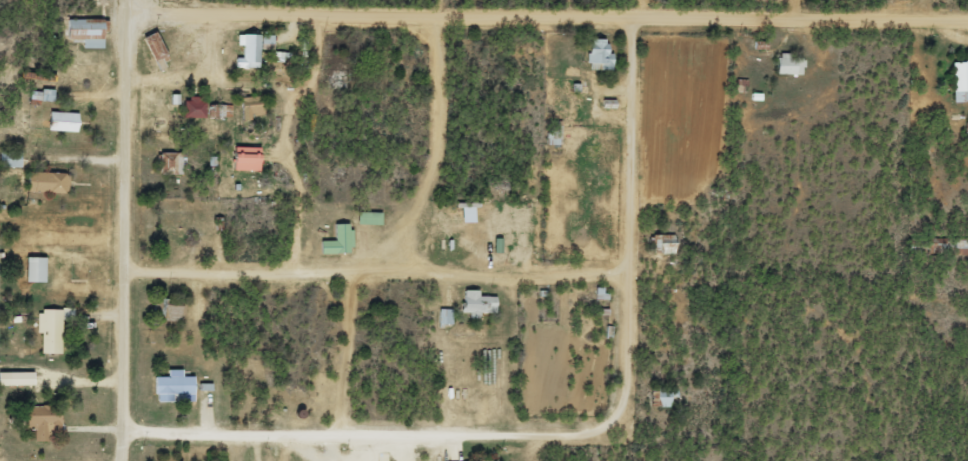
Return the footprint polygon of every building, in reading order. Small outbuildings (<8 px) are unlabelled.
[(97,48),(97,19),(60,19),(61,42),(77,42),(77,48),(97,48)] [(163,63),(150,32),(138,37),(150,69),(163,63)] [(253,67),(253,34),(235,34),(235,67),(253,67)] [(603,39),(582,39),(582,70),(603,70),(603,39)] [(770,74),(797,74),(797,55),(770,55),(770,74)] [(965,102),(965,60),(947,60),(947,102),(965,102)] [(47,90),(25,90),(25,100),(47,100),(47,90)] [(179,118),(199,118),(199,97),(179,97),(179,118)] [(254,97),(234,98),(234,117),(255,117),(254,97)] [(227,115),(223,103),(211,107),(215,119),(227,115)] [(72,112),(43,111),(42,130),(72,131),(72,112)] [(555,145),(555,119),(541,119),(541,145),(555,145)] [(253,170),(253,147),(226,147),(226,170),(253,170)] [(176,175),(176,152),(153,152),(153,175),(176,175)] [(375,224),(375,212),(351,212),(351,224),(375,224)] [(329,224),(329,241),(314,241),(314,254),(346,254),(346,224),(329,224)] [(670,234),(648,234),(648,253),(670,253),(670,234)] [(19,283),(39,283),(39,257),(19,257),(19,283)] [(489,295),(474,295),(474,290),(456,290),(456,313),(489,313),(489,295)] [(174,321),(174,302),(156,302),(156,321),(174,321)] [(55,354),(55,309),(34,309),(34,354),(55,354)] [(0,372),(0,385),(28,385),(28,372),(0,372)] [(178,401),(178,393),(187,393),(187,376),(149,376),(149,401),(178,401)] [(664,407),(664,389),(650,389),(650,407),(664,407)] [(22,431),(55,431),(55,407),(22,407),(22,431)]
